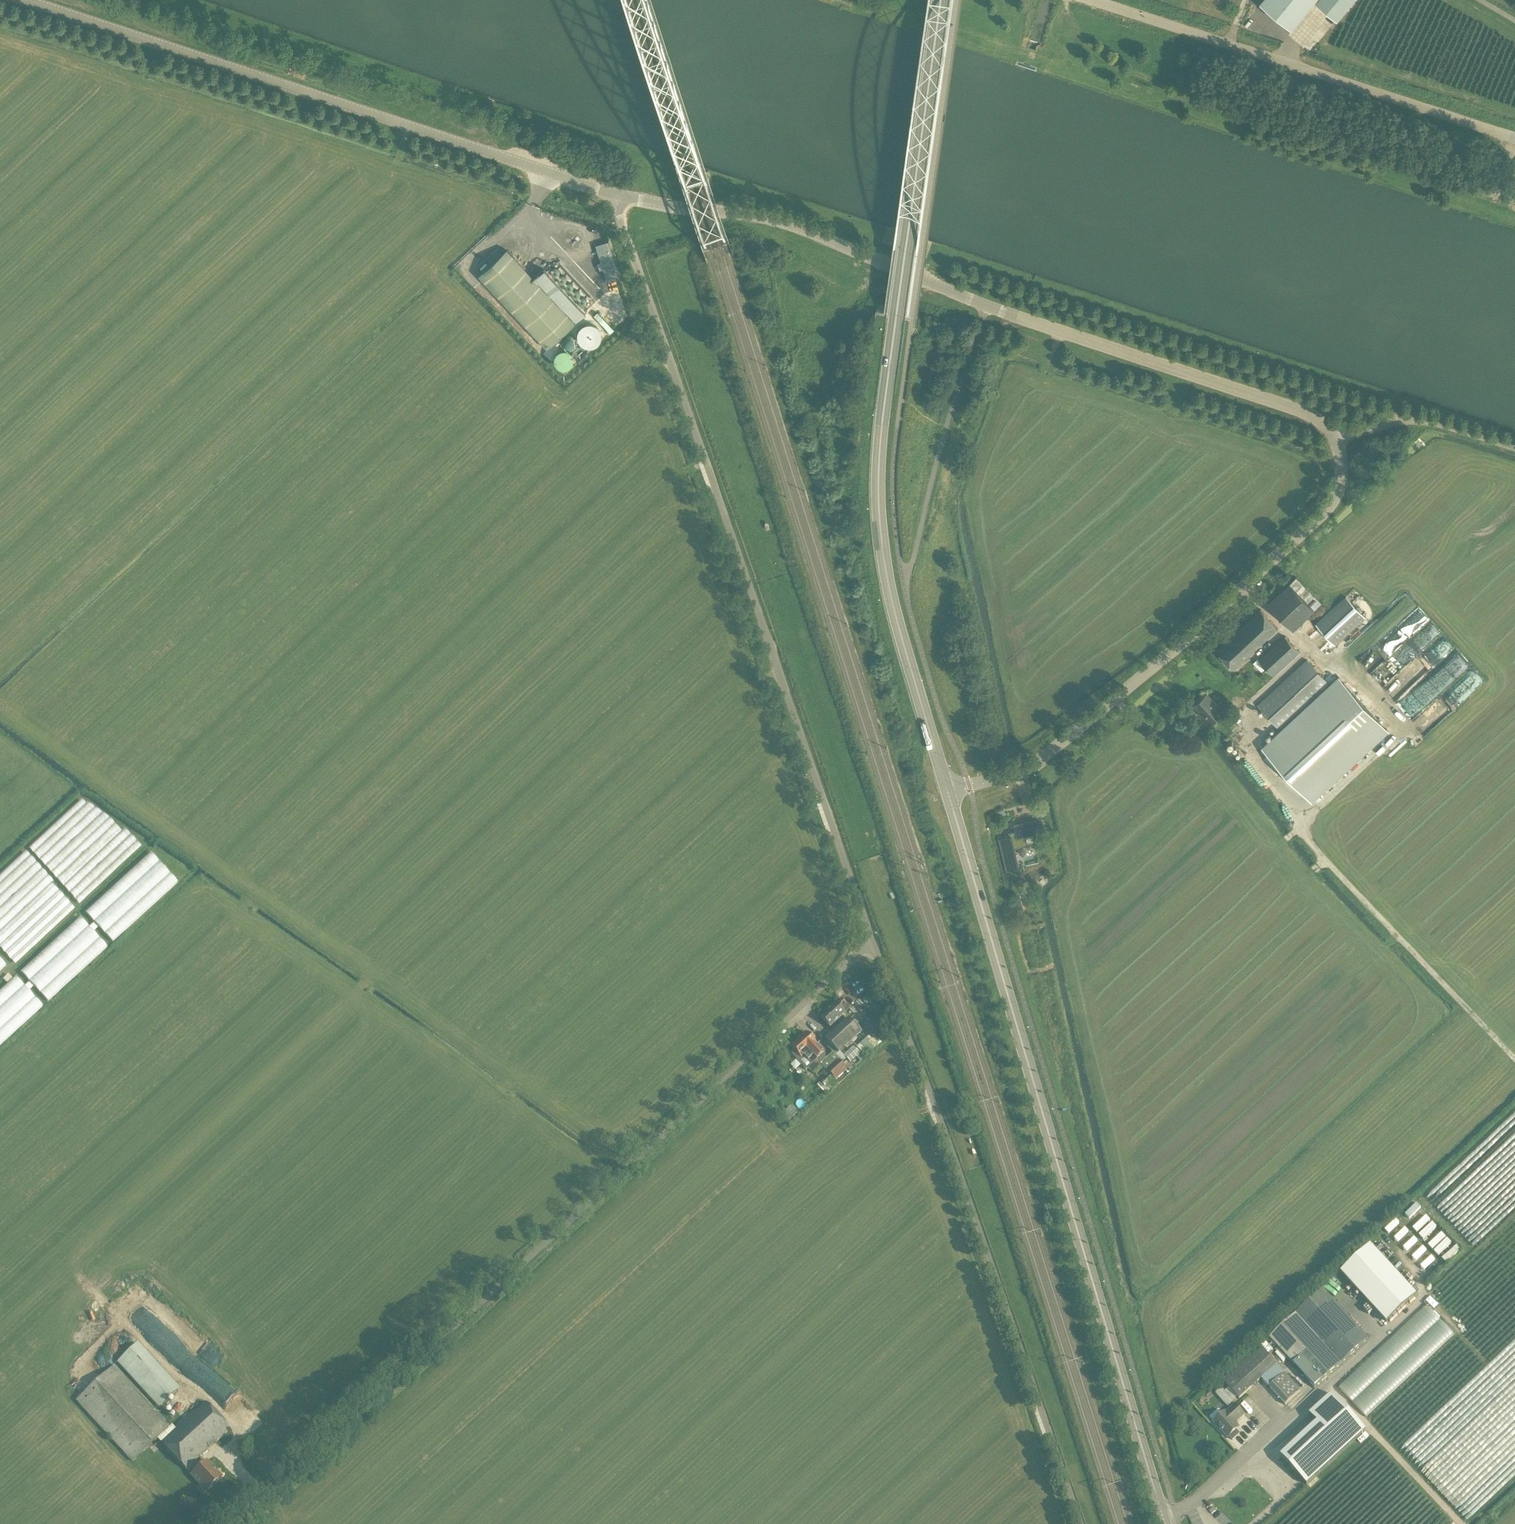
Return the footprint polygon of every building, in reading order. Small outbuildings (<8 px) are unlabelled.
[(1261,2),(1292,28),(1315,0),(1263,0),(1261,2)] [(1338,19),(1354,0),(1315,0),(1338,19)] [(527,243),(541,230),(535,223),(521,236),(527,243)] [(601,232),(589,236),(601,273),(613,269),(601,232)] [(544,268),(533,278),(506,249),(478,275),(548,349),(586,313),(544,268)] [(596,341),(603,329),(592,323),(587,332),(591,335),(590,338),(596,341)] [(1296,577),(1268,604),(1293,630),(1321,604),(1296,577)] [(1345,596),(1316,624),(1335,645),(1365,617),(1345,596)] [(1234,669),(1278,629),(1261,611),(1217,651),(1234,669)] [(1274,676),(1299,652),(1285,637),(1260,661),(1274,676)] [(1280,729),(1329,683),(1308,661),(1259,706),(1280,729)] [(1263,748),(1313,800),(1388,729),(1339,677),(1263,748)] [(1397,679),(1387,688),(1395,698),(1406,688),(1397,679)] [(1210,725),(1223,712),(1207,695),(1194,707),(1208,721),(1207,722),(1210,725)] [(1007,870),(1019,867),(1014,846),(1026,843),(1024,834),(1044,830),(1041,818),(1015,824),(1017,830),(1010,832),(1011,836),(1000,839),(1007,870)] [(87,912),(114,941),(179,881),(152,852),(87,912)] [(48,1000),(108,946),(82,917),(22,970),(48,1000)] [(44,1005),(17,976),(0,991),(0,1045),(44,1005)] [(877,1015),(883,1012),(875,994),(870,996),(877,1015)] [(841,1011),(846,1006),(840,999),(834,1005),(820,1018),(830,1027),(844,1014),(841,1011)] [(826,1040),(838,1053),(861,1032),(849,1019),(826,1040)] [(824,1053),(816,1044),(806,1033),(805,1034),(804,1034),(802,1036),(802,1037),(798,1041),(821,1064),(826,1059),(824,1057),(826,1055),(824,1053)] [(875,1049),(865,1038),(859,1043),(869,1054),(875,1049)] [(821,1064),(798,1041),(795,1044),(793,1044),(791,1045),(792,1047),(791,1048),(801,1059),(804,1057),(811,1064),(808,1067),(813,1072),(813,1071),(817,1075),(825,1068),(821,1064)] [(844,1056),(854,1067),(864,1058),(854,1047),(844,1056)] [(838,1059),(827,1069),(836,1080),(848,1070),(838,1059)] [(827,1075),(821,1081),(821,1082),(823,1084),(819,1087),(826,1094),(837,1083),(832,1078),(832,1079),(827,1075)] [(791,1106),(781,1116),(788,1123),(798,1113),(791,1106)] [(1341,1273),(1387,1322),(1417,1295),(1370,1245),(1341,1273)] [(144,1333),(156,1321),(105,1271),(93,1283),(144,1333)] [(1322,1289),(1269,1338),(1315,1388),(1368,1339),(1322,1289)] [(1426,1305),(1339,1387),(1366,1417),(1454,1335),(1426,1305)] [(1251,1347),(1255,1351),(1223,1380),(1239,1398),(1261,1378),(1276,1364),(1256,1342),(1251,1347)] [(117,1364),(125,1373),(157,1408),(178,1389),(137,1345),(117,1364)] [(1276,1364),(1261,1378),(1269,1387),(1284,1373),(1276,1364)] [(169,1427),(122,1375),(114,1367),(77,1401),(132,1461),(157,1439),(185,1470),(186,1470),(192,1476),(191,1476),(200,1486),(197,1489),(203,1495),(221,1478),(207,1462),(200,1468),(194,1462),(230,1429),(206,1403),(176,1430),(172,1425),(169,1427)] [(1285,1405),(1300,1391),(1284,1373),(1269,1387),(1285,1405)] [(1222,1387),(1215,1393),(1228,1407),(1234,1401),(1222,1387)] [(1317,1422),(1280,1456),(1306,1484),(1365,1430),(1331,1393),(1309,1413),(1317,1422)] [(1229,1437),(1233,1441),(1240,1434),(1237,1430),(1239,1427),(1235,1423),(1244,1415),(1235,1404),(1226,1413),(1225,1412),(1214,1422),(1228,1438),(1229,1437)]
